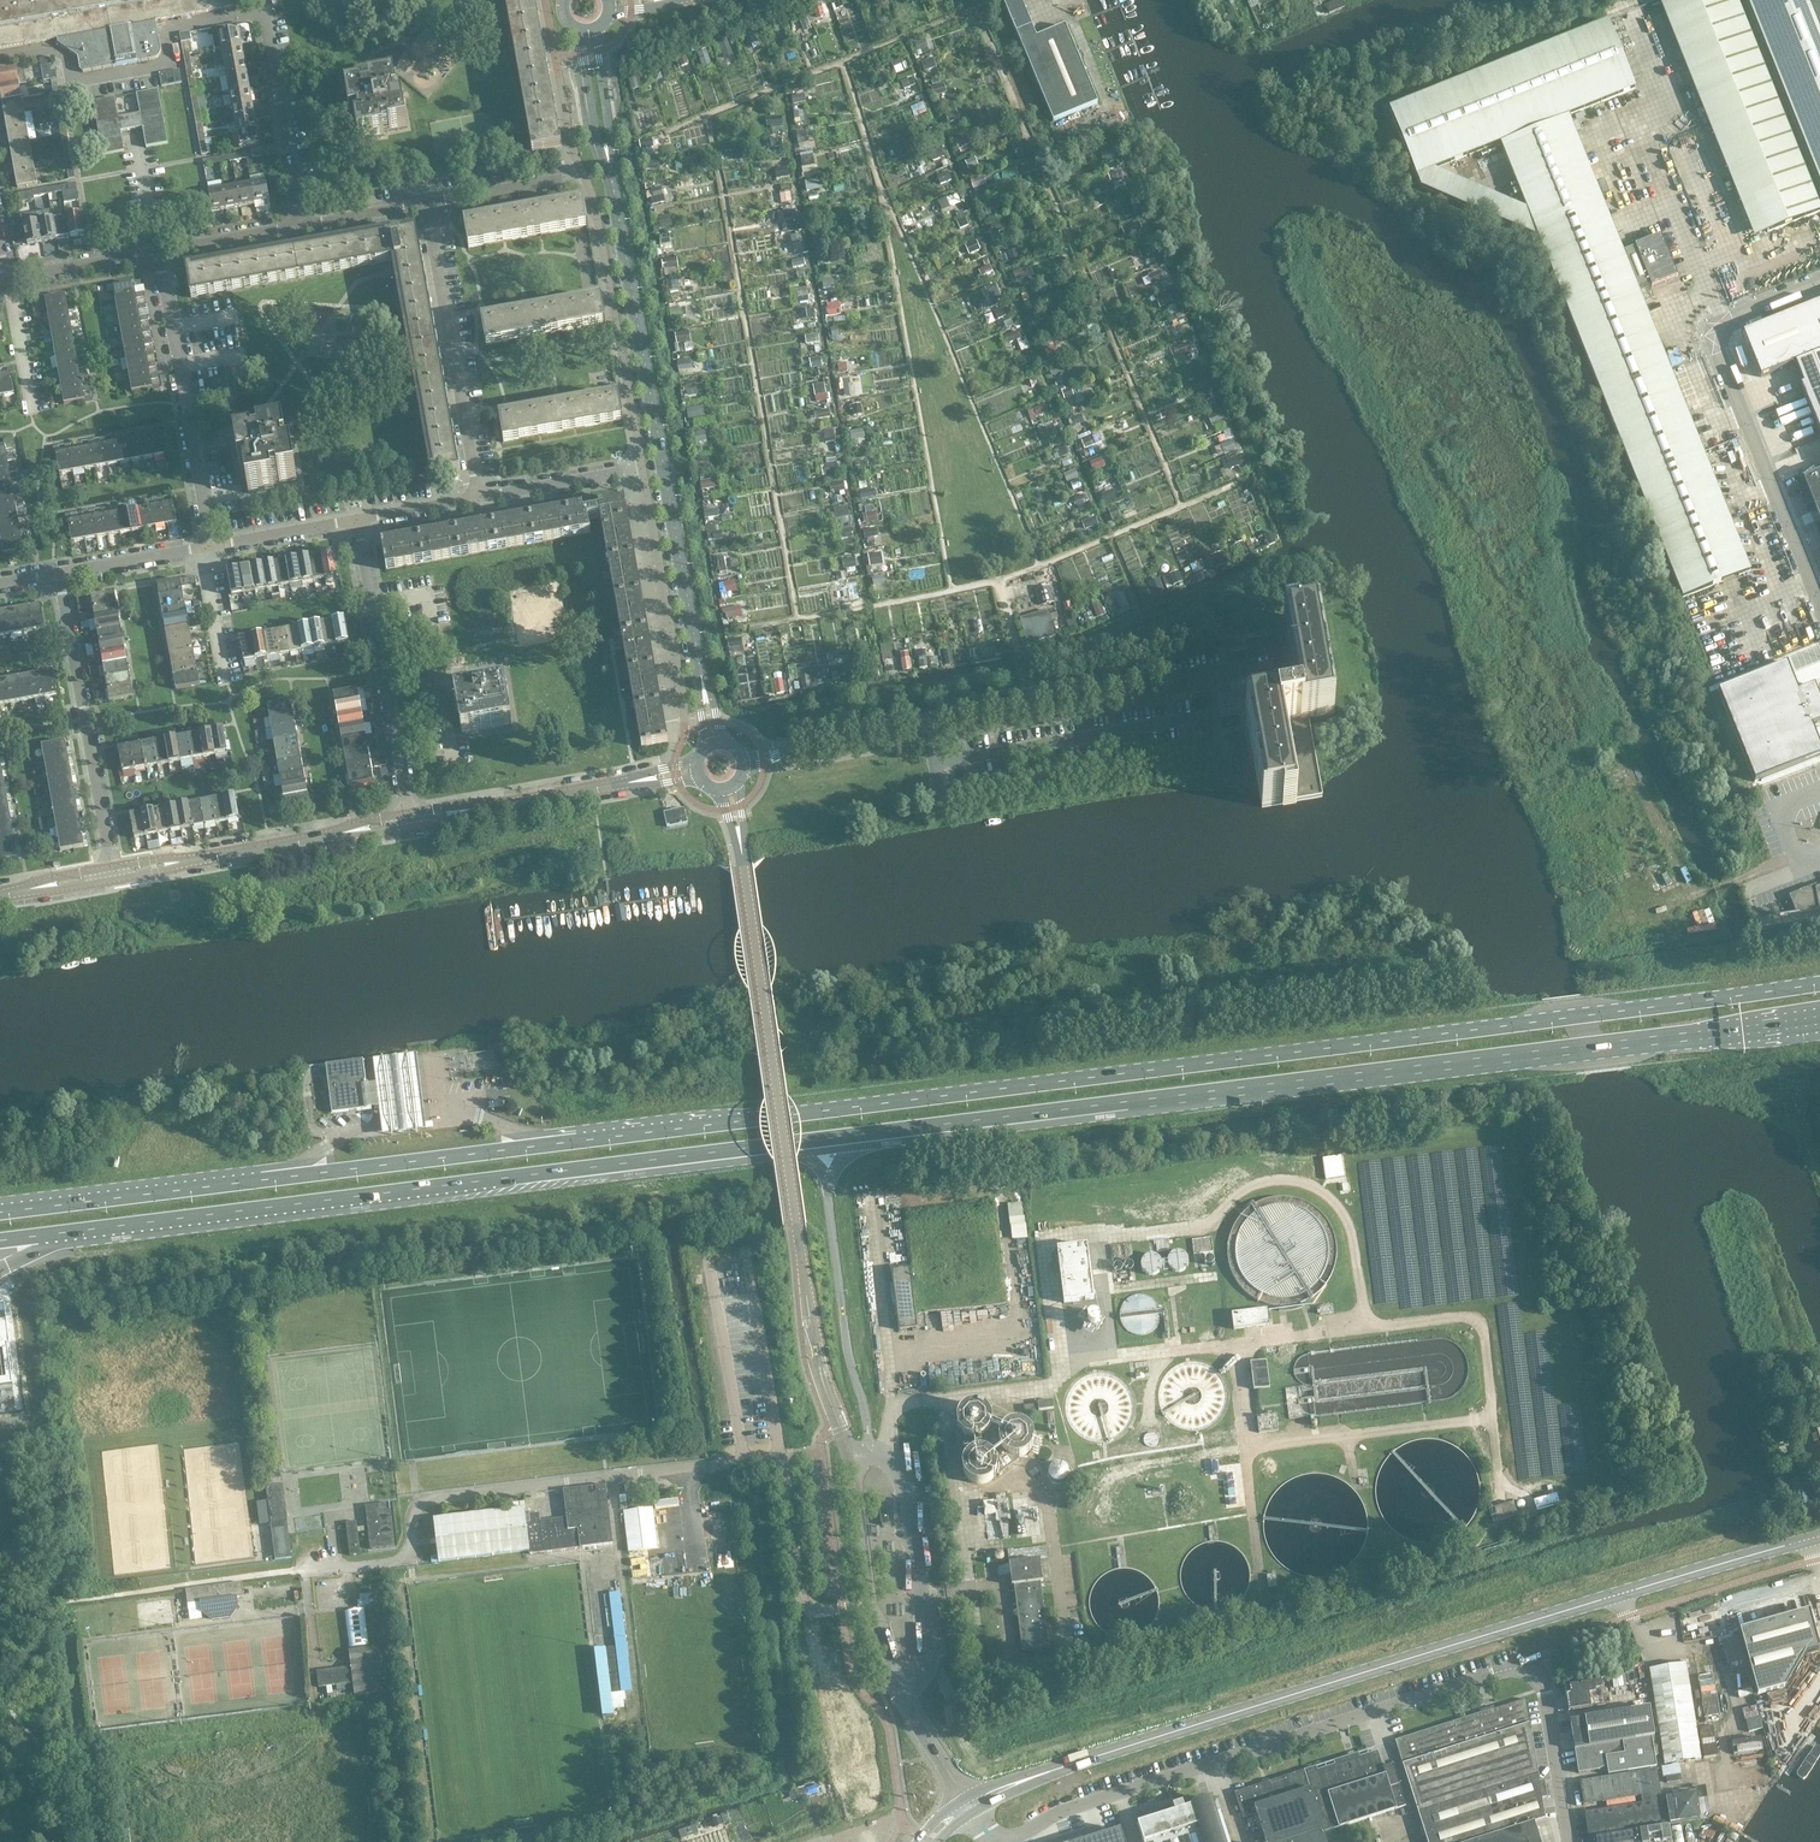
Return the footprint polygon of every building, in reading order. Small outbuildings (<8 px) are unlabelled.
[(57,39),(58,43),(78,57),(80,70),(83,72),(153,60),(157,58),(159,56),(161,53),(161,49),(156,21),(236,7),(235,0),(2,0),(0,0),(0,49),(57,39)] [(533,138),(530,139),(531,145),(532,153),(561,147),(560,147),(562,146),(561,141),(561,140),(559,140),(534,0),(508,0),(533,138)] [(1002,0),(1054,122),(1098,104),(1065,26),(1037,38),(1021,0),(1002,0)] [(1337,10),(1345,7),(1342,0),(1339,0),(1334,2),(1337,10)] [(1660,3),(1754,238),(1819,212),(1819,209),(1736,0),(1668,0),(1660,3)] [(1819,184),(1819,0),(1747,0),(1819,184)] [(806,26),(821,27),(822,9),(811,9),(811,19),(807,19),(806,26)] [(1421,188),(1538,238),(1682,599),(1750,572),(1638,293),(1650,288),(1651,288),(1651,289),(1677,279),(1661,237),(1634,247),(1635,248),(1623,253),(1568,116),(1635,89),(1608,21),(1389,109),(1421,188)] [(222,49),(222,48),(241,45),(239,31),(238,31),(237,24),(212,28),(216,50),(222,49)] [(184,56),(190,55),(193,54),(190,41),(191,41),(190,32),(180,34),(184,56)] [(728,37),(720,40),(727,58),(736,54),(728,37)] [(916,40),(920,54),(931,51),(927,38),(916,40)] [(222,48),(222,49),(224,63),(244,59),(241,45),(222,48)] [(706,68),(714,64),(707,50),(699,54),(706,68)] [(192,69),(190,55),(184,56),(186,70),(192,69)] [(935,57),(923,60),(925,70),(938,67),(935,57)] [(224,63),(227,77),(247,73),(244,59),(224,63)] [(44,81),(51,79),(57,78),(56,70),(50,71),(49,65),(41,66),(44,81)] [(186,70),(189,84),(195,83),(192,69),(186,70)] [(173,71),(175,84),(182,83),(180,70),(173,71)] [(19,85),(17,71),(0,74),(0,88),(19,85)] [(175,84),(173,71),(166,72),(168,85),(175,84)] [(168,85),(166,72),(159,73),(162,86),(168,85)] [(227,77),(229,91),(249,88),(247,73),(227,77)] [(906,88),(914,85),(917,93),(921,91),(915,75),(903,80),(906,88)] [(359,90),(358,90),(346,92),(351,118),(355,117),(359,140),(384,136),(384,132),(407,128),(402,102),(399,103),(394,80),(370,84),(369,78),(366,77),(359,88),(359,90)] [(51,79),(54,94),(60,92),(57,78),(51,79)] [(189,84),(192,98),(197,97),(195,83),(189,84)] [(2,103),(22,99),(19,85),(0,88),(0,90),(2,103)] [(89,100),(87,86),(80,88),(82,101),(89,100)] [(73,89),(75,102),(82,101),(80,88),(73,89)] [(229,91),(232,106),(252,102),(249,88),(229,91)] [(66,90),(68,103),(75,102),(73,89),(66,90)] [(124,151),(120,132),(143,127),(147,147),(168,144),(159,90),(137,94),(140,114),(118,118),(115,98),(93,102),(103,155),(124,151)] [(192,98),(194,112),(200,111),(197,97),(192,98)] [(2,103),(5,117),(25,114),(22,99),(2,103)] [(232,106),(235,120),(254,116),(252,102),(232,106)] [(194,112),(197,127),(203,125),(200,111),(194,112)] [(5,117),(7,131),(27,128),(25,114),(5,117)] [(235,120),(237,134),(257,131),(254,116),(235,120)] [(197,127),(199,141),(205,140),(203,125),(197,127)] [(7,131),(10,146),(30,142),(27,128),(7,131)] [(257,131),(237,134),(240,149),(260,145),(257,131)] [(966,151),(974,147),(968,134),(960,138),(966,151)] [(643,151),(656,149),(655,138),(642,139),(643,151)] [(205,140),(199,141),(202,155),(208,154),(205,140)] [(10,146),(13,160),(32,157),(30,142),(10,146)] [(260,150),(251,152),(252,159),(262,157),(260,150)] [(246,153),(247,158),(248,168),(263,165),(262,157),(252,159),(251,152),(246,153)] [(815,153),(802,155),(805,171),(818,170),(815,153)] [(977,156),(968,160),(971,169),(980,165),(977,156)] [(13,160),(15,174),(35,171),(32,157),(13,160)] [(204,166),(218,164),(217,158),(203,160),(204,166)] [(73,163),(67,164),(69,179),(75,178),(73,163)] [(1114,184),(1126,179),(1122,169),(1110,173),(1114,184)] [(35,171),(15,174),(18,189),(38,185),(35,171)] [(950,172),(941,174),(942,181),(952,178),(950,172)] [(808,189),(820,188),(820,180),(808,181),(808,189)] [(266,182),(252,184),(255,204),(270,201),(266,182)] [(76,183),(61,186),(63,192),(77,189),(76,183)] [(252,184),(237,187),(241,207),(255,204),(252,184)] [(657,202),(668,199),(663,185),(652,188),(657,202)] [(61,186),(47,188),(48,194),(63,192),(61,186)] [(237,187),(223,189),(226,209),(241,207),(237,187)] [(47,188),(33,191),(34,197),(48,194),(47,188)] [(226,209),(223,189),(209,192),(212,212),(226,209)] [(34,197),(33,191),(19,194),(20,203),(35,200),(34,197)] [(783,201),(793,200),(792,192),(782,193),(783,201)] [(572,229),(588,226),(584,201),(583,201),(583,202),(568,205),(567,203),(561,204),(561,206),(545,209),(550,233),(572,229)] [(545,209),(508,216),(512,240),(550,233),(545,209)] [(672,214),(661,215),(662,226),(674,225),(672,214)] [(82,215),(67,217),(71,237),(85,235),(82,215)] [(469,247),(512,240),(508,216),(486,220),(486,218),(480,219),(480,221),(464,224),(464,222),(464,223),(468,249),(469,249),(469,247)] [(67,217),(53,220),(57,240),(71,237),(67,217)] [(959,221),(962,229),(971,225),(968,217),(959,221)] [(993,223),(997,232),(1008,227),(1004,218),(993,223)] [(53,220),(39,223),(42,242),(57,240),(53,220)] [(1141,221),(1124,225),(1127,234),(1143,229),(1141,221)] [(42,242),(39,223),(24,225),(28,245),(42,242)] [(429,462),(430,469),(429,469),(431,476),(459,471),(416,231),(391,236),(384,238),(384,237),(194,271),(193,268),(186,269),(191,298),(393,262),(394,267),(397,267),(432,462),(429,462)] [(661,234),(663,243),(672,241),(671,233),(661,234)] [(972,254),(983,249),(977,237),(966,242),(972,254)] [(678,257),(664,258),(665,275),(679,274),(678,257)] [(989,257),(977,263),(983,275),(995,269),(989,257)] [(1154,284),(1167,279),(1162,268),(1149,274),(1154,284)] [(113,287),(115,299),(136,295),(136,294),(135,287),(142,286),(141,281),(133,282),(133,284),(113,287)] [(115,299),(118,311),(138,307),(138,305),(137,299),(144,298),(143,292),(136,294),(136,295),(115,299)] [(45,299),(48,311),(68,307),(68,306),(67,300),(74,298),(73,293),(65,294),(65,296),(45,299)] [(1161,306),(1174,303),(1172,294),(1159,297),(1161,306)] [(567,330),(590,326),(606,323),(601,298),(600,298),(601,299),(585,301),(585,300),(579,301),(579,303),(563,306),(567,330)] [(842,300),(829,301),(830,315),(843,314),(842,300)] [(1743,333),(1761,377),(1795,363),(1803,383),(1798,385),(1819,441),(1819,302),(1743,333)] [(118,311),(120,322),(140,319),(140,317),(139,311),(146,309),(145,304),(138,305),(138,307),(118,311)] [(48,311),(50,323),(70,319),(70,317),(69,311),(76,310),(75,305),(68,306),(68,307),(48,311)] [(567,330),(563,306),(547,309),(547,307),(541,308),(541,310),(525,313),(530,337),(567,330)] [(530,337),(525,313),(504,317),(503,315),(497,316),(498,318),(482,321),(482,319),(481,320),(486,346),(486,344),(530,337)] [(50,323),(52,335),(72,331),(72,329),(71,323),(78,322),(77,316),(70,317),(70,319),(50,323)] [(120,322),(122,334),(142,330),(142,328),(141,322),(148,321),(147,316),(140,317),(140,319),(120,322)] [(122,334),(124,346),(145,342),(144,340),(143,334),(150,333),(149,327),(142,328),(142,330),(122,334)] [(52,335),(54,346),(74,343),(74,341),(73,334),(80,333),(79,328),(72,329),(72,331),(52,335)] [(678,331),(680,351),(694,350),(692,330),(678,331)] [(1010,344),(1020,340),(1024,350),(1032,347),(1028,335),(1023,336),(1020,330),(1007,335),(1010,344)] [(808,335),(809,343),(821,341),(820,332),(808,335)] [(1174,346),(1178,355),(1190,351),(1192,355),(1200,352),(1194,338),(1174,346)] [(54,346),(56,358),(77,354),(76,352),(75,346),(82,345),(81,339),(74,341),(74,343),(54,346)] [(124,346),(126,357),(147,354),(146,352),(145,345),(152,344),(151,339),(144,340),(145,342),(124,346)] [(126,357),(128,369),(149,365),(148,363),(147,357),(154,356),(153,350),(146,352),(147,354),(126,357)] [(56,358),(58,370),(79,366),(78,364),(77,358),(84,356),(83,351),(76,352),(77,354),(56,358)] [(811,357),(814,368),(825,365),(822,355),(811,357)] [(681,358),(681,368),(694,368),(693,357),(681,358)] [(855,373),(854,361),(844,361),(844,373),(855,373)] [(128,369),(130,381),(151,377),(150,375),(149,369),(156,367),(155,362),(148,363),(149,365),(128,369)] [(58,370),(60,381),(81,378),(80,376),(79,369),(86,368),(85,363),(78,364),(79,366),(58,370)] [(3,397),(15,395),(11,374),(13,374),(12,367),(8,367),(9,375),(3,376),(1,369),(0,369),(0,380),(3,397)] [(1194,374),(1197,381),(1208,376),(1205,369),(1194,374)] [(60,381),(62,393),(83,389),(83,387),(81,381),(88,380),(88,374),(80,376),(81,378),(60,381)] [(151,377),(130,381),(132,393),(153,389),(153,391),(160,390),(160,385),(152,386),(151,380),(159,379),(158,374),(150,375),(151,377)] [(863,375),(842,375),(843,387),(855,387),(855,382),(863,382),(863,375)] [(689,395),(699,394),(698,380),(689,381),(689,395)] [(828,397),(826,382),(816,383),(818,398),(828,397)] [(83,389),(62,393),(64,405),(85,401),(85,403),(93,402),(92,397),(85,399),(83,393),(91,391),(90,386),(83,387),(83,389)] [(1252,395),(1255,402),(1260,400),(1257,393),(1252,395)] [(580,403),(585,427),(623,420),(623,421),(619,395),(618,395),(618,396),(603,398),(602,397),(596,398),(596,400),(580,403)] [(543,410),(547,434),(585,427),(580,403),(565,406),(564,404),(558,405),(559,407),(543,410)] [(1030,409),(1033,417),(1050,411),(1047,403),(1030,409)] [(706,405),(688,406),(689,417),(707,416),(706,405)] [(831,409),(817,409),(817,417),(832,416),(831,409)] [(504,441),(547,434),(543,410),(521,414),(521,412),(515,413),(515,415),(500,418),(499,417),(503,443),(504,443),(504,441)] [(1079,423),(1085,422),(1083,414),(1071,417),(1073,427),(1080,426),(1079,423)] [(1056,421),(1041,425),(1044,437),(1059,433),(1056,421)] [(146,431),(147,438),(150,437),(153,458),(165,456),(161,435),(164,435),(163,428),(158,428),(159,436),(153,437),(152,430),(146,431)] [(835,428),(820,432),(822,443),(838,438),(835,428)] [(853,438),(866,436),(865,428),(852,430),(853,438)] [(697,431),(698,442),(709,440),(707,430),(697,431)] [(135,433),(136,440),(138,439),(142,460),(153,458),(150,437),(147,438),(141,439),(140,432),(135,433)] [(259,438),(260,442),(251,443),(236,446),(241,471),(245,470),(249,494),(274,489),(273,485),(297,481),(292,456),(288,457),(284,433),(259,438)] [(123,435),(124,442),(126,441),(130,462),(142,460),(138,439),(136,440),(130,441),(128,434),(123,435)] [(1088,455),(1095,453),(1093,443),(1101,441),(1099,434),(1084,438),(1088,455)] [(111,437),(113,444),(115,444),(118,464),(130,462),(126,441),(124,442),(118,443),(117,436),(111,437)] [(100,439),(101,446),(103,446),(107,466),(118,464),(115,444),(113,444),(106,445),(105,438),(100,439)] [(7,458),(7,456),(6,450),(13,449),(11,439),(4,440),(5,446),(0,447),(0,459),(7,458)] [(88,441),(89,448),(91,448),(95,468),(107,466),(103,446),(101,446),(95,447),(94,440),(88,441)] [(77,443),(78,450),(79,450),(83,471),(95,468),(91,448),(89,448),(83,449),(82,442),(77,443)] [(65,445),(66,452),(68,452),(71,473),(83,471),(79,450),(78,450),(72,451),(70,444),(65,445)] [(68,452),(66,452),(60,453),(59,446),(53,447),(55,455),(56,455),(60,475),(71,473),(68,452)] [(9,469),(9,468),(8,462),(15,460),(14,455),(7,456),(7,458),(0,459),(0,471),(9,469)] [(1095,469),(1107,465),(1104,455),(1091,460),(1095,469)] [(825,475),(841,472),(839,460),(823,463),(825,475)] [(12,481),(11,479),(10,473),(17,472),(16,466),(9,468),(9,469),(0,471),(0,483),(12,481)] [(1078,468),(1066,472),(1068,480),(1080,475),(1078,468)] [(1814,474),(1813,470),(1802,478),(1819,524),(1819,471),(1814,474)] [(720,477),(702,479),(703,488),(721,486),(720,477)] [(14,493),(13,491),(12,485),(19,484),(18,478),(11,479),(12,481),(0,483),(0,495),(14,493)] [(833,491),(846,490),(846,481),(832,482),(833,491)] [(1104,492),(1106,499),(1117,495),(1114,488),(1104,492)] [(16,505),(15,503),(14,496),(21,495),(20,490),(13,491),(14,493),(0,495),(0,507),(16,505)] [(1083,493),(1076,498),(1083,509),(1090,504),(1083,493)] [(158,498),(160,506),(162,505),(166,526),(177,524),(174,503),(176,503),(175,496),(170,496),(171,504),(165,505),(164,498),(158,498)] [(147,501),(148,508),(150,507),(154,528),(166,526),(162,505),(160,506),(153,507),(152,500),(147,501)] [(599,510),(600,518),(602,525),(628,521),(624,500),(598,505),(599,510)] [(18,516),(17,514),(16,508),(23,507),(22,501),(15,503),(16,505),(0,507),(0,520),(18,516)] [(135,503),(136,510),(139,509),(142,530),(154,528),(150,507),(148,508),(142,509),(141,502),(135,503)] [(124,505),(125,512),(127,512),(131,532),(142,530),(139,509),(136,510),(130,511),(129,504),(124,505)] [(838,523),(852,522),(850,504),(837,506),(838,523)] [(877,504),(865,505),(867,521),(879,520),(877,504)] [(112,507),(113,514),(115,514),(119,534),(131,532),(127,512),(125,512),(119,513),(117,506),(112,507)] [(100,509),(102,516),(103,516),(107,536),(119,534),(115,514),(113,514),(107,515),(106,508),(100,509)] [(591,533),(588,520),(600,518),(599,510),(584,512),(583,508),(564,511),(569,537),(591,533)] [(89,511),(90,518),(92,518),(95,538),(107,536),(103,516),(102,516),(95,517),(94,510),(89,511)] [(533,544),(551,541),(569,537),(564,511),(528,518),(533,544)] [(77,513),(78,520),(80,520),(84,541),(95,538),(92,518),(90,518),(84,519),(83,512),(77,513)] [(20,528),(20,526),(18,520),(26,518),(25,513),(17,514),(18,516),(0,520),(0,532),(20,528)] [(80,520),(78,520),(72,521),(71,514),(66,515),(67,523),(68,523),(72,543),(84,541),(80,520)] [(1084,520),(1087,527),(1100,523),(1097,516),(1084,520)] [(496,550),(514,547),(533,544),(528,518),(491,524),(496,550)] [(628,521),(602,525),(608,562),(635,558),(628,521)] [(460,557),(478,554),(496,550),(491,524),(455,531),(460,557)] [(1,543),(22,540),(22,537),(21,531),(28,530),(27,525),(20,526),(20,528),(0,532),(0,535),(1,543)] [(724,525),(710,525),(710,538),(724,538),(724,525)] [(866,529),(868,540),(881,537),(879,526),(866,529)] [(423,564),(441,560),(460,557),(455,531),(418,537),(423,564)] [(22,540),(1,543),(4,555),(24,551),(24,552),(27,551),(26,549),(24,549),(23,543),(30,542),(29,536),(22,537),(22,540)] [(386,570),(405,567),(423,564),(418,537),(382,544),(386,570)] [(870,553),(872,564),(885,562),(884,551),(870,553)] [(333,552),(321,554),(325,579),(337,577),(333,552)] [(1218,566),(1225,564),(1221,553),(1214,554),(1218,566)] [(321,554),(309,556),(314,581),(325,579),(321,554)] [(716,557),(718,571),(728,569),(726,555),(716,557)] [(309,556),(298,558),(302,583),(314,581),(309,556)] [(857,556),(846,558),(847,569),(859,567),(857,556)] [(298,558),(286,560),(290,585),(302,583),(298,558)] [(635,558),(608,562),(615,599),(641,595),(635,558)] [(1203,559),(1192,564),(1197,573),(1207,569),(1203,559)] [(286,560),(274,563),(279,587),(290,585),(286,560)] [(274,563),(262,565),(267,589),(279,587),(274,563)] [(262,565),(251,567),(255,591),(267,589),(262,565)] [(251,567),(239,569),(244,594),(255,591),(251,567)] [(244,594),(239,569),(227,571),(232,596),(244,594)] [(874,574),(875,586),(888,585),(887,574),(874,574)] [(157,584),(159,596),(183,591),(181,580),(157,584)] [(731,580),(722,582),(725,595),(734,593),(731,580)] [(1038,587),(1041,605),(1050,603),(1052,617),(1059,616),(1053,584),(1038,587)] [(159,596),(161,608),(186,603),(183,591),(159,596)] [(90,596),(93,608),(117,603),(115,592),(90,596)] [(641,595),(615,599),(622,636),(648,632),(641,595)] [(36,606),(29,607),(34,631),(46,629),(41,602),(35,603),(36,606)] [(93,608),(95,620),(119,615),(117,603),(93,608)] [(161,608),(163,619),(188,615),(186,603),(161,608)] [(24,608),(18,609),(22,633),(34,631),(29,607),(29,604),(24,605),(24,608)] [(737,605),(725,607),(726,618),(738,616),(737,605)] [(13,610),(6,611),(10,635),(22,633),(18,609),(17,606),(12,607),(13,610)] [(0,612),(0,637),(10,635),(6,611),(6,608),(1,609),(1,612),(0,612)] [(1056,637),(1050,614),(1023,621),(1030,644),(1056,637)] [(95,620),(97,631),(121,627),(119,615),(95,620)] [(163,619),(165,631),(190,627),(188,615),(163,619)] [(344,618),(333,621),(337,645),(349,643),(344,618)] [(333,621),(321,623),(326,647),(337,645),(333,621)] [(1245,713),(1257,780),(1262,807),(1323,796),(1309,719),(1334,714),(1317,621),(1284,627),(1296,693),(1276,697),(1278,707),(1245,713)] [(321,623),(309,625),(314,649),(326,647),(321,623)] [(309,625),(298,627),(302,651),(314,649),(309,625)] [(97,631),(99,643),(124,638),(121,627),(97,631)] [(166,643),(167,643),(192,638),(190,627),(165,631),(166,636),(165,636),(166,643)] [(298,627),(286,629),(291,654),(302,651),(298,627)] [(286,629),(274,631),(279,656),(291,654),(286,629)] [(274,631),(263,633),(267,658),(279,656),(274,631)] [(648,632),(622,636),(628,673),(655,669),(648,632)] [(263,633),(251,635),(255,660),(267,658),(263,633)] [(255,660),(251,635),(239,637),(244,662),(255,660)] [(101,655),(126,650),(124,638),(99,643),(92,644),(94,656),(101,655)] [(168,654),(169,654),(194,650),(192,638),(167,643),(168,647),(167,648),(168,654)] [(101,655),(103,666),(128,662),(126,650),(101,655)] [(169,654),(171,666),(196,662),(194,650),(169,654)] [(103,666),(105,678),(130,673),(128,662),(103,666)] [(171,666),(174,678),(198,673),(196,662),(171,666)] [(1810,720),(1812,726),(1819,723),(1819,699),(1814,685),(1798,691),(1787,663),(1718,690),(1736,736),(1805,709),(1807,713),(1813,711),(1815,717),(1810,720)] [(817,666),(817,684),(826,684),(825,666),(817,666)] [(48,672),(41,673),(46,697),(57,695),(52,668),(47,669),(48,672)] [(655,669),(628,673),(635,710),(661,706),(655,669)] [(803,669),(804,688),(811,687),(811,669),(803,669)] [(25,676),(18,677),(22,702),(34,700),(30,675),(29,672),(24,673),(25,676)] [(41,673),(30,675),(34,700),(46,697),(41,673)] [(105,678),(107,690),(132,685),(130,673),(105,678)] [(198,673),(174,678),(174,682),(173,682),(174,689),(176,689),(176,690),(200,685),(198,673)] [(455,693),(462,734),(512,725),(505,684),(484,688),(482,674),(473,676),(473,681),(475,690),(455,693)] [(0,681),(0,706),(11,704),(6,680),(6,676),(1,677),(1,680),(0,681)] [(18,677),(6,680),(11,704),(22,702),(18,677)] [(784,677),(776,678),(778,693),(787,691),(784,677)] [(132,685),(107,690),(109,701),(134,697),(132,685)] [(333,694),(335,705),(360,701),(358,689),(333,694)] [(267,705),(269,717),(294,713),(292,701),(291,701),(267,705)] [(335,705),(337,717),(362,712),(360,701),(335,705)] [(661,706),(635,710),(642,748),(668,743),(661,706)] [(1736,736),(1755,783),(1819,756),(1819,745),(1812,726),(1810,720),(1815,717),(1813,711),(1807,713),(1805,709),(1736,736)] [(337,717),(339,729),(364,724),(362,712),(337,717)] [(269,717),(271,729),(296,724),(294,713),(269,717)] [(271,729),(273,741),(298,736),(296,724),(271,729)] [(339,729),(341,740),(366,736),(364,724),(339,729)] [(1313,726),(1315,741),(1323,740),(1320,725),(1313,726)] [(200,731),(200,733),(204,757),(216,755),(212,731),(211,729),(200,731)] [(223,729),(212,731),(216,755),(228,753),(223,729)] [(200,733),(188,735),(193,760),(204,757),(200,733)] [(188,735),(176,737),(181,762),(193,760),(188,735)] [(165,738),(165,739),(169,764),(181,762),(176,737),(172,738),(172,736),(165,738)] [(273,741),(275,752),(300,748),(298,736),(273,741)] [(341,740),(344,752),(368,747),(366,736),(341,740)] [(165,739),(153,741),(158,766),(169,764),(165,739)] [(153,741),(141,743),(146,768),(158,766),(153,741)] [(42,746),(44,758),(68,753),(68,754),(71,753),(70,748),(67,749),(66,742),(42,746)] [(141,743),(130,745),(134,770),(146,768),(141,743)] [(134,770),(130,745),(118,747),(123,772),(134,770)] [(344,752),(346,764),(370,759),(368,747),(344,752)] [(275,752),(277,764),(302,759),(300,748),(275,752)] [(44,758),(46,769),(70,765),(70,766),(74,765),(72,760),(69,760),(68,754),(68,753),(44,758)] [(277,764),(279,776),(304,771),(302,759),(277,764)] [(346,764),(348,775),(372,771),(370,759),(346,764)] [(46,769),(48,781),(72,777),(76,777),(75,771),(71,772),(70,766),(70,765),(46,769)] [(279,776),(281,787),(306,783),(304,771),(279,776)] [(348,775),(350,787),(374,783),(372,771),(348,775)] [(6,789),(9,788),(8,783),(5,784),(4,777),(0,778),(0,790),(6,789)] [(48,781),(50,793),(74,789),(78,788),(77,783),(73,783),(72,777),(48,781)] [(281,787),(283,799),(308,795),(306,783),(281,787)] [(374,783),(350,787),(351,791),(349,792),(350,799),(352,798),(352,799),(377,794),(374,783)] [(8,800),(11,800),(10,795),(7,796),(6,789),(0,790),(0,802),(8,800)] [(50,793),(52,804),(76,800),(80,800),(79,794),(76,795),(74,789),(50,793)] [(223,795),(223,797),(228,822),(240,820),(235,794),(234,794),(234,795),(230,796),(230,794),(223,795)] [(308,795),(283,799),(286,811),(310,806),(308,795)] [(211,798),(212,799),(216,824),(228,822),(223,797),(221,797),(220,796),(211,798)] [(200,800),(200,801),(204,826),(216,824),(212,799),(207,800),(207,799),(200,800)] [(10,812),(13,812),(12,804),(9,805),(8,800),(0,802),(0,814),(10,812)] [(52,804),(54,816),(79,812),(82,811),(81,806),(78,807),(76,800),(52,804)] [(200,801),(188,803),(193,828),(204,826),(200,801)] [(188,803),(177,805),(181,830),(193,828),(188,803)] [(177,805),(165,807),(169,832),(181,830),(177,805)] [(165,807),(153,810),(158,834),(169,832),(165,807)] [(687,823),(684,808),(664,813),(667,827),(687,823)] [(153,810),(142,812),(146,836),(158,834),(153,810)] [(12,824),(16,823),(15,818),(11,818),(10,812),(0,814),(0,826),(12,824)] [(54,816),(56,828),(81,823),(84,823),(83,818),(80,818),(79,812),(54,816)] [(146,836),(142,812),(130,814),(134,838),(146,836)] [(59,839),(83,835),(86,835),(85,829),(82,830),(81,823),(56,828),(59,839)] [(14,835),(18,835),(17,829),(13,830),(12,824),(0,826),(0,838),(14,835)] [(16,847),(20,846),(19,841),(16,842),(14,835),(0,838),(0,850),(16,847)] [(83,835),(59,839),(61,851),(85,847),(88,846),(87,841),(84,841),(83,835)] [(0,850),(0,862),(22,858),(21,853),(18,853),(16,847),(0,850)] [(1817,889),(1817,890),(1793,899),(1799,914),(1819,910),(1819,888),(1817,889)] [(1713,910),(1701,912),(1703,923),(1715,921),(1713,910)] [(417,1053),(374,1058),(381,1120),(382,1134),(425,1129),(424,1115),(417,1053)] [(364,1067),(363,1060),(326,1065),(327,1071),(333,1113),(369,1109),(364,1067)] [(1344,1154),(1324,1157),(1327,1178),(1347,1176),(1344,1154)] [(1242,1215),(1235,1224),(1230,1236),(1228,1248),(1228,1260),(1231,1272),(1237,1283),(1245,1292),(1256,1300),(1267,1304),(1279,1306),(1279,1311),(1285,1311),(1291,1311),(1297,1309),(1302,1308),(1301,1303),(1312,1297),(1322,1289),(1330,1278),(1335,1266),(1337,1253),(1336,1240),(1331,1228),(1324,1217),(1316,1209),(1307,1203),(1296,1199),(1286,1197),(1273,1198),(1262,1201),(1251,1207),(1242,1215)] [(1013,1226),(1016,1238),(1029,1235),(1027,1226),(1024,1226),(1026,1233),(1020,1234),(1018,1225),(1013,1226)] [(1197,1253),(1215,1250),(1213,1235),(1194,1238),(1197,1253)] [(1160,1251),(1168,1250),(1168,1241),(1159,1241),(1160,1251)] [(1131,1243),(1121,1244),(1123,1259),(1133,1258),(1131,1243)] [(1123,1259),(1121,1244),(1110,1246),(1112,1261),(1123,1259)] [(1073,1302),(1073,1305),(1080,1304),(1079,1301),(1094,1299),(1087,1245),(1057,1249),(1064,1303),(1073,1302)] [(1168,1262),(1184,1272),(1193,1258),(1177,1248),(1168,1262)] [(1146,1254),(1145,1273),(1163,1273),(1163,1254),(1146,1254)] [(1125,1264),(1124,1267),(1125,1270),(1128,1272),(1131,1271),(1133,1269),(1134,1266),(1133,1263),(1130,1262),(1127,1262),(1125,1264)] [(1114,1266),(1113,1269),(1114,1271),(1117,1273),(1120,1273),(1122,1270),(1123,1267),(1122,1265),(1119,1263),(1116,1264),(1114,1266)] [(891,1270),(899,1330),(917,1328),(915,1314),(911,1280),(916,1280),(915,1275),(911,1275),(910,1268),(909,1268),(891,1270)] [(1159,1322),(1161,1315),(1163,1315),(1166,1340),(1170,1339),(1167,1309),(1163,1309),(1163,1310),(1160,1310),(1157,1304),(1153,1299),(1147,1295),(1140,1294),(1133,1296),(1127,1299),(1123,1305),(1120,1311),(1120,1318),(1123,1325),(1127,1330),(1134,1334),(1142,1335),(1149,1333),(1155,1329),(1159,1322)] [(12,1383),(13,1383),(12,1377),(14,1377),(4,1302),(0,1302),(0,1384),(12,1383)] [(1319,1307),(1320,1315),(1333,1313),(1333,1305),(1319,1307)] [(1232,1313),(1234,1330),(1269,1325),(1267,1309),(1232,1313)] [(1250,1362),(1254,1389),(1270,1387),(1267,1360),(1250,1362)] [(1160,1385),(1158,1396),(1160,1407),(1165,1417),(1173,1425),(1182,1430),(1193,1431),(1204,1430),(1214,1425),(1222,1417),(1227,1407),(1229,1396),(1227,1385),(1222,1375),(1214,1368),(1204,1363),(1193,1361),(1182,1363),(1173,1368),(1165,1375),(1160,1385)] [(1089,1441),(1100,1443),(1111,1441),(1121,1436),(1128,1428),(1133,1419),(1135,1408),(1133,1397),(1128,1387),(1121,1379),(1111,1374),(1100,1372),(1089,1374),(1079,1379),(1072,1387),(1067,1397),(1065,1408),(1066,1418),(1071,1428),(1079,1436),(1089,1441)] [(1038,1402),(1039,1411),(1054,1409),(1053,1400),(1038,1402)] [(958,1424),(960,1430),(961,1432),(963,1434),(965,1436),(971,1438),(977,1439),(983,1437),(988,1432),(991,1426),(992,1420),(990,1413),(988,1411),(987,1409),(985,1408),(979,1405),(972,1405),(966,1407),(961,1411),(958,1417),(958,1424)] [(1788,1417),(1784,1407),(1769,1412),(1772,1422),(1788,1417)] [(960,1458),(964,1460),(968,1454),(974,1451),(980,1450),(987,1451),(992,1455),(996,1461),(997,1468),(996,1474),(998,1476),(1021,1460),(1020,1458),(1013,1458),(1007,1456),(1002,1451),(999,1445),(998,1438),(1001,1431),(1005,1426),(1012,1423),(1007,1421),(1008,1418),(996,1413),(995,1416),(990,1413),(992,1420),(991,1426),(988,1432),(983,1437),(977,1439),(971,1438),(965,1436),(963,1434),(961,1432),(960,1430),(956,1433),(960,1458)] [(1282,1422),(1278,1422),(1277,1414),(1257,1416),(1259,1433),(1279,1431),(1278,1426),(1283,1425),(1282,1422)] [(1013,1458),(1020,1458),(1027,1455),(1031,1450),(1034,1444),(1034,1437),(1031,1430),(1026,1425),(1023,1423),(1019,1422),(1015,1422),(1012,1423),(1005,1426),(1001,1431),(998,1438),(999,1445),(1002,1451),(1007,1456),(1013,1458)] [(1808,1435),(1817,1465),(1819,1464),(1819,1431),(1808,1435)] [(1143,1441),(1145,1445),(1146,1446),(1147,1447),(1149,1447),(1151,1448),(1153,1447),(1155,1447),(1157,1444),(1158,1443),(1158,1441),(1158,1439),(1157,1437),(1156,1435),(1155,1434),(1151,1433),(1148,1433),(1145,1435),(1144,1436),(1144,1438),(1143,1440),(1143,1441)] [(1377,1479),(1376,1491),(1377,1504),(1382,1516),(1389,1526),(1399,1535),(1410,1540),(1423,1543),(1436,1543),(1448,1539),(1449,1543),(1451,1546),(1454,1545),(1451,1538),(1461,1531),(1469,1523),(1475,1513),(1479,1503),(1480,1491),(1479,1479),(1474,1467),(1467,1456),(1458,1448),(1446,1442),(1434,1439),(1422,1439),(1409,1442),(1398,1448),(1389,1456),(1382,1467),(1377,1479)] [(968,1454),(964,1460),(962,1466),(963,1474),(966,1480),(972,1484),(979,1485),(986,1484),(992,1480),(996,1474),(997,1468),(996,1461),(992,1455),(987,1451),(980,1450),(974,1451),(968,1454)] [(1092,1451),(1093,1460),(1100,1459),(1099,1450),(1092,1451)] [(1054,1482),(1059,1483),(1064,1482),(1068,1478),(1069,1473),(1068,1468),(1064,1465),(1059,1463),(1054,1465),(1050,1468),(1049,1473),(1050,1478),(1054,1482)] [(1265,1513),(1263,1526),(1265,1539),(1270,1551),(1278,1562),(1288,1570),(1301,1576),(1314,1578),(1327,1577),(1339,1572),(1350,1565),(1353,1567),(1356,1570),(1359,1567),(1356,1564),(1353,1562),(1360,1554),(1364,1545),(1367,1535),(1368,1526),(1367,1513),(1362,1501),(1355,1491),(1345,1482),(1334,1477),(1322,1474),(1309,1474),(1297,1477),(1286,1482),(1276,1491),(1269,1501),(1265,1513)] [(267,1487),(275,1560),(291,1558),(282,1485),(267,1487)] [(563,1491),(567,1518),(540,1521),(539,1514),(526,1515),(525,1508),(434,1519),(439,1562),(529,1551),(530,1555),(613,1544),(606,1485),(563,1491)] [(999,1522),(1003,1539),(1008,1538),(1009,1521),(1008,1513),(1007,1505),(1005,1494),(996,1495),(997,1507),(998,1514),(999,1522)] [(877,1497),(882,1526),(889,1524),(884,1496),(877,1497)] [(983,1503),(985,1515),(995,1514),(994,1501),(983,1503)] [(365,1506),(370,1550),(394,1547),(389,1503),(365,1506)] [(1513,1504),(1488,1511),(1492,1525),(1517,1518),(1513,1504)] [(346,1523),(350,1556),(361,1554),(357,1522),(346,1523)] [(1210,1541),(1207,1542),(1201,1544),(1194,1548),(1189,1553),(1185,1558),(1182,1564),(1180,1571),(1180,1578),(1181,1586),(1183,1592),(1186,1597),(1190,1601),(1197,1607),(1203,1610),(1210,1611),(1217,1612),(1218,1615),(1221,1614),(1221,1611),(1227,1610),(1232,1608),(1237,1604),(1240,1601),(1241,1600),(1244,1602),(1246,1599),(1244,1597),(1246,1593),(1248,1588),(1250,1582),(1250,1575),(1249,1570),(1248,1564),(1244,1558),(1240,1552),(1234,1547),(1228,1544),(1221,1542),(1214,1541),(1214,1534),(1216,1534),(1216,1526),(1209,1527),(1209,1533),(1206,1533),(1206,1536),(1210,1536),(1210,1541)] [(984,1568),(975,1569),(976,1579),(1011,1575),(1012,1586),(1014,1585),(1020,1632),(1022,1652),(1049,1649),(1046,1622),(1041,1582),(1051,1581),(1048,1559),(1048,1555),(1044,1556),(1043,1553),(1047,1553),(1045,1538),(1037,1539),(1036,1531),(1037,1531),(1036,1529),(1023,1531),(1023,1532),(1024,1532),(1024,1540),(1001,1543),(1001,1548),(1007,1548),(1009,1565),(988,1567),(987,1563),(983,1563),(984,1568)] [(1469,1549),(1470,1555),(1519,1541),(1518,1537),(1500,1542),(1500,1541),(1499,1541),(1499,1542),(1473,1550),(1472,1548),(1469,1549)] [(1115,1559),(1115,1569),(1110,1571),(1104,1575),(1099,1578),(1095,1583),(1093,1587),(1090,1592),(1089,1598),(1089,1602),(1089,1607),(1090,1613),(1092,1618),(1095,1624),(1099,1628),(1104,1632),(1108,1635),(1114,1637),(1119,1638),(1125,1639),(1127,1639),(1127,1641),(1130,1641),(1130,1638),(1135,1637),(1141,1634),(1145,1631),(1149,1628),(1152,1624),(1154,1622),(1157,1623),(1158,1619),(1156,1618),(1158,1612),(1159,1606),(1159,1601),(1158,1595),(1156,1589),(1153,1584),(1149,1579),(1143,1574),(1138,1571),(1130,1569),(1123,1568),(1122,1568),(1121,1555),(1124,1555),(1124,1547),(1116,1547),(1117,1559),(1115,1559)] [(1277,1588),(1276,1574),(1267,1576),(1268,1589),(1277,1588)] [(233,1598),(244,1597),(242,1582),(186,1590),(188,1604),(198,1603),(199,1611),(211,1619),(225,1617),(234,1607),(233,1598)] [(595,1648),(604,1716),(613,1715),(610,1694),(632,1691),(619,1592),(609,1594),(612,1615),(615,1646),(595,1648)] [(374,1597),(357,1599),(358,1607),(375,1605),(374,1597)] [(1819,1648),(1809,1610),(1781,1618),(1777,1606),(1763,1610),(1766,1623),(1739,1630),(1758,1695),(1786,1687),(1805,1652),(1819,1648)] [(369,1646),(364,1609),(345,1612),(350,1648),(369,1646)] [(355,1683),(356,1695),(380,1692),(375,1648),(350,1651),(352,1668),(317,1671),(319,1687),(355,1683)] [(1649,1669),(1664,1765),(1701,1759),(1686,1664),(1649,1669)] [(1715,1673),(1701,1675),(1705,1713),(1720,1711),(1715,1673)] [(1565,1687),(1569,1711),(1605,1705),(1601,1681),(1565,1687)] [(1428,1841),(1477,1841),(1535,1824),(1535,1822),(1545,1819),(1526,1699),(1395,1741),(1415,1803),(1428,1841)] [(1745,1709),(1751,1731),(1764,1727),(1759,1705),(1745,1709)] [(1650,1707),(1570,1720),(1575,1750),(1654,1737),(1650,1707)] [(1763,1736),(1735,1740),(1736,1752),(1764,1749),(1763,1736)] [(1654,1737),(1575,1750),(1578,1774),(1607,1769),(1608,1775),(1659,1767),(1654,1737)] [(1304,1771),(1324,1833),(1406,1806),(1393,1765),(1384,1768),(1378,1752),(1351,1761),(1349,1756),(1345,1758),(1346,1762),(1317,1772),(1316,1767),(1304,1771)] [(1664,1775),(1682,1774),(1682,1764),(1663,1765),(1664,1775)] [(1657,1769),(1580,1782),(1584,1805),(1641,1796),(1642,1804),(1662,1800),(1657,1769)] [(1304,1771),(1235,1793),(1243,1818),(1257,1814),(1266,1841),(1327,1841),(1324,1833),(1304,1771)] [(1666,1793),(1671,1823),(1705,1818),(1701,1792),(1672,1797),(1671,1792),(1666,1793)] [(1216,1812),(1212,1800),(1185,1809),(1183,1803),(1173,1806),(1173,1805),(1163,1808),(1165,1815),(1138,1824),(1144,1841),(1226,1841),(1216,1812)] [(1585,1813),(1589,1839),(1638,1831),(1669,1825),(1665,1800),(1662,1800),(1642,1804),(1585,1813)] [(1220,1811),(1216,1812),(1226,1841),(1230,1841),(1220,1811)] [(1535,1824),(1477,1841),(1541,1841),(1535,1824)] [(683,1836),(700,1833),(699,1825),(681,1828),(683,1836)] [(1669,1825),(1638,1831),(1640,1841),(1671,1841),(1669,1825)] [(1120,1830),(1081,1841),(1124,1841),(1120,1830)] [(1638,1831),(1596,1838),(1596,1841),(1640,1841),(1638,1831)]
